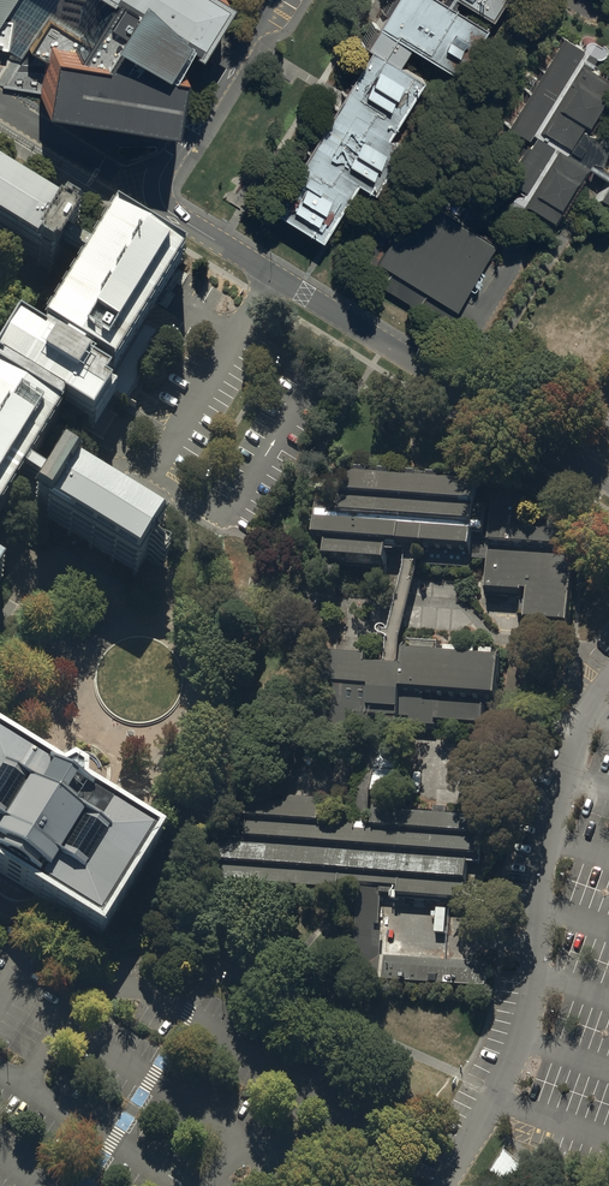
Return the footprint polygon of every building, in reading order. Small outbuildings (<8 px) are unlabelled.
[(21,58),(5,85),(47,93),(144,110),(176,115),(188,52),(175,50),(184,37),(190,28),(202,35),(224,0),(0,0),(0,46),(21,58)] [(391,3),(364,46),(369,49),(355,73),(347,85),(339,97),(336,103),(322,126),(305,154),(271,210),(322,241),(340,212),(349,197),(357,184),(369,192),(376,183),(398,197),(365,253),(360,261),(354,271),(383,288),(405,301),(447,327),(493,244),(429,203),(404,188),(381,174),(398,146),(386,139),(423,80),(415,75),(399,65),(405,55),(410,47),(425,57),(456,76),(496,4),(499,0),(393,0),(391,3)] [(558,33),(507,124),(529,137),(499,190),(553,221),(589,159),(597,163),(608,142),(608,138),(587,126),(608,87),(608,76),(588,63),(593,55),(598,57),(600,57),(602,56),(605,52),(605,49),(605,47),(603,44),(601,42),(600,44),(588,37),(585,38),(582,41),(579,46),(575,43),(558,33)] [(598,196),(608,203),(608,179),(598,196)] [(53,277),(65,257),(76,263),(87,269),(93,258),(82,252),(72,246),(80,232),(43,209),(39,207),(36,205),(0,184),(0,245),(53,277)] [(0,350),(0,373),(65,412),(95,431),(101,422),(116,396),(126,402),(165,338),(149,328),(186,267),(114,223),(93,258),(87,269),(74,289),(43,341),(16,324),(9,335),(6,339),(0,350)] [(21,484),(27,475),(65,412),(0,373),(0,521),(21,484)] [(489,484),(342,474),(339,517),(312,515),(310,542),(321,542),(320,562),(385,566),(386,554),(413,555),(487,560),(485,591),(524,594),(522,628),(571,631),(580,502),(489,496),(489,484)] [(51,490),(27,475),(21,484),(46,499),(33,520),(136,582),(147,564),(163,574),(167,566),(152,557),(164,537),(104,501),(68,480),(60,475),(51,490)] [(499,658),(401,651),(399,672),(394,671),(367,669),(368,658),(328,655),(324,707),(308,706),(305,734),(355,738),(356,719),(493,729),(499,658)] [(34,900),(104,944),(165,846),(136,828),(93,801),(83,794),(83,781),(70,773),(58,780),(51,775),(0,744),(0,896),(7,901),(14,904),(22,905),(27,905),(31,903),(34,900)] [(393,899),(469,906),(477,821),(374,812),(371,839),(354,838),(357,810),(273,803),(225,798),(223,825),(217,884),(338,895),(339,883),(357,884),(394,888),(393,899)] [(506,1148),(481,1185),(521,1185),(534,1174),(524,1165),(512,1154),(506,1148)]
